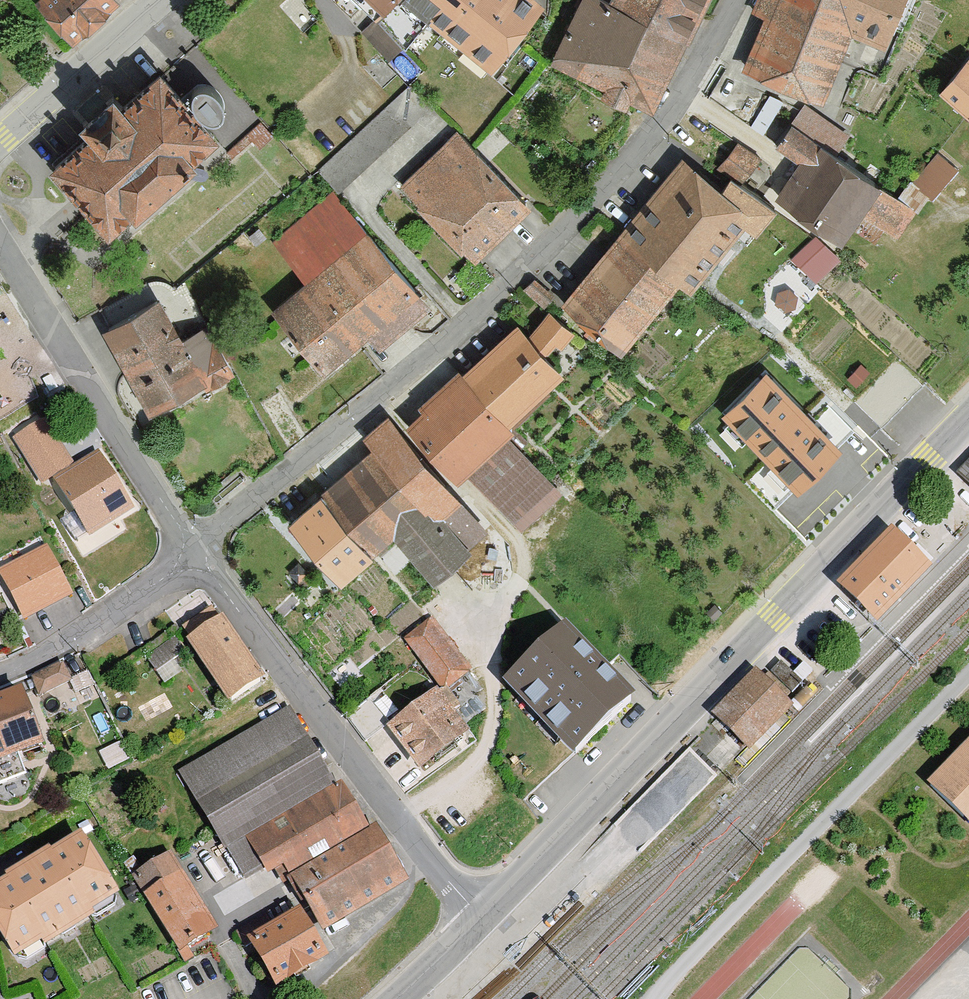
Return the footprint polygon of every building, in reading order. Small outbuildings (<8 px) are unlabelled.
[(74,43),(120,0),(37,0),(35,2),(74,43)] [(379,23),(396,0),(354,0),(379,23)] [(379,23),(402,45),(425,16),(490,69),(542,3),(539,0),(396,0),(379,23)] [(654,107),(689,32),(611,0),(580,0),(551,60),(654,107)] [(689,32),(704,0),(611,0),(689,32)] [(823,102),(850,35),(882,48),(901,0),(758,0),(753,11),(765,15),(743,70),(823,102)] [(940,90),(968,115),(968,56),(940,90)] [(90,133),(51,168),(109,232),(133,210),(137,214),(196,161),(192,157),(217,135),(160,71),(123,104),(113,93),(80,123),(90,133)] [(410,83),(319,170),(339,191),(430,105),(410,83)] [(781,101),(770,95),(752,126),(764,132),(781,101)] [(807,105),(793,125),(835,155),(849,135),(807,105)] [(775,196),(840,242),(852,226),(874,242),(885,227),(897,236),(915,211),(835,155),(793,125),(778,146),(800,162),(775,196)] [(401,183),(476,258),(530,204),(456,129),(401,183)] [(719,166),(732,177),(739,182),(759,158),(739,142),(719,166)] [(938,153),(911,183),(930,200),(957,170),(938,153)] [(621,232),(680,280),(690,289),(745,222),(756,231),(773,210),(739,182),(732,177),(724,187),(684,155),(621,232)] [(273,311),(325,371),(368,334),(379,347),(430,303),(334,191),(275,242),(308,280),(273,311)] [(563,303),(621,351),(680,280),(621,232),(563,303)] [(815,235),(793,258),(817,282),(839,259),(815,235)] [(540,298),(551,289),(539,274),(528,283),(540,298)] [(105,329),(149,410),(203,380),(207,386),(233,372),(208,324),(182,338),(161,299),(105,329)] [(463,374),(511,423),(564,372),(546,353),(557,342),(561,346),(573,334),(550,310),(527,333),(517,322),(463,374)] [(881,427),(924,384),(897,357),(854,400),(881,427)] [(467,471),(523,528),(562,490),(508,435),(515,428),(511,423),(463,374),(458,368),(419,405),(423,409),(406,425),(458,480),(467,471)] [(766,372),(722,415),(769,462),(795,488),(798,492),(842,449),(837,445),(808,415),(766,372)] [(822,401),(808,415),(837,445),(851,430),(822,401)] [(290,520),(343,579),(394,533),(435,578),(490,529),(386,415),(364,435),(373,445),(290,520)] [(47,419),(14,438),(40,481),(73,461),(47,419)] [(99,452),(54,480),(89,537),(135,509),(99,452)] [(795,488),(769,462),(748,481),(774,507),(795,488)] [(958,474),(968,484),(968,462),(958,474)] [(892,529),(837,585),(877,625),(933,569),(892,529)] [(0,571),(0,573),(24,621),(73,595),(48,546),(0,571)] [(715,605),(708,612),(715,619),(722,612),(715,605)] [(187,642),(227,700),(263,676),(223,617),(218,621),(209,608),(183,626),(192,639),(187,642)] [(467,671),(469,670),(433,620),(406,639),(442,689),(467,671)] [(564,625),(503,683),(575,757),(636,698),(564,625)] [(765,679),(754,669),(712,712),(750,749),(793,705),(786,698),(802,682),(781,662),(765,679)] [(33,678),(42,694),(71,680),(62,663),(33,678)] [(442,689),(466,722),(485,708),(475,695),(481,691),(467,671),(442,689)] [(389,728),(418,768),(468,732),(462,724),(466,722),(442,689),(389,728)] [(42,749),(22,691),(0,699),(0,764),(42,749)] [(323,931),(409,882),(376,826),(370,829),(344,783),(337,787),(291,708),(182,771),(245,879),(265,867),(269,874),(284,865),(323,931)] [(928,784),(968,824),(968,741),(928,784)] [(643,802),(657,814),(651,821),(662,830),(716,772),(691,750),(643,802)] [(0,883),(0,935),(15,958),(43,941),(46,947),(94,918),(90,912),(118,895),(81,834),(50,853),(48,850),(6,876),(8,879),(0,883)] [(172,853),(134,876),(181,952),(219,928),(172,853)] [(248,940),(277,988),(327,958),(298,910),(248,940)]
